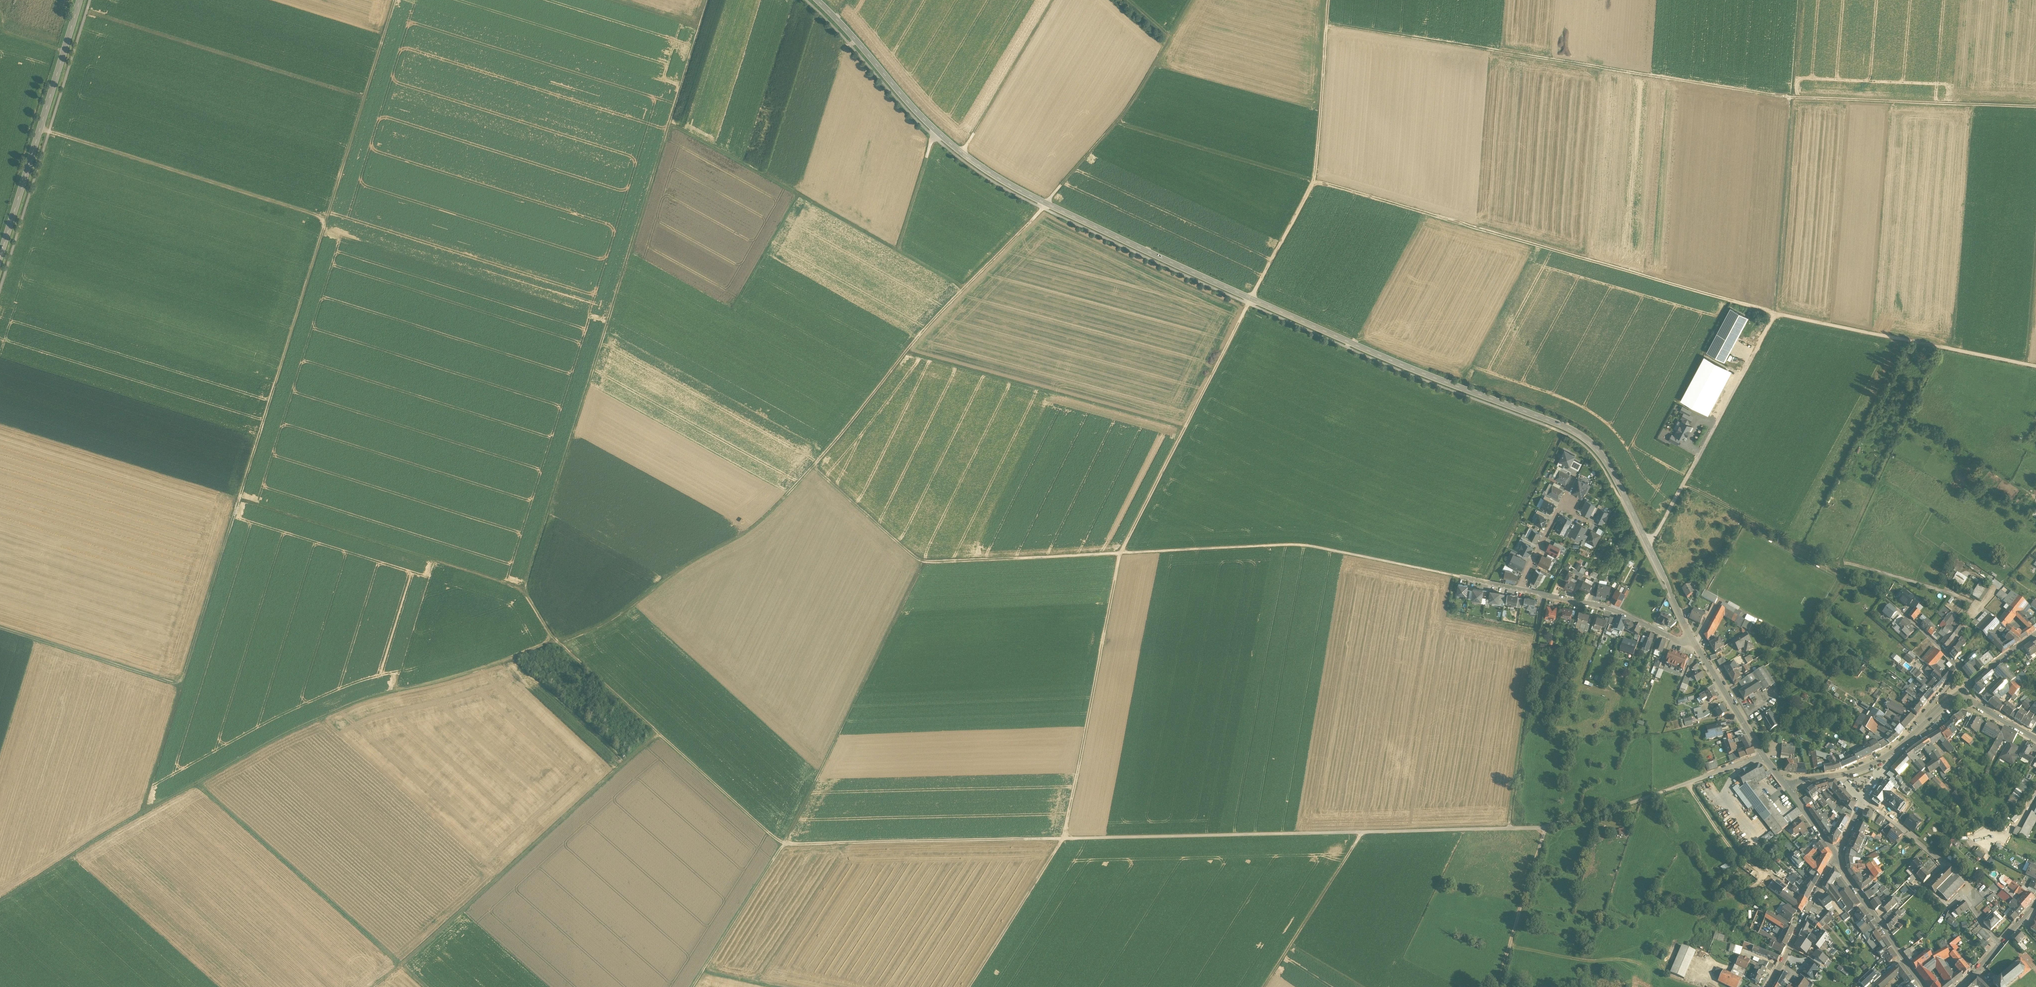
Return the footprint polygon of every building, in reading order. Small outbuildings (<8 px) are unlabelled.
[(1748,317),(1730,308),(1706,352),(1724,361),(1748,317)] [(1688,415),(1685,413),(1683,416),(1684,417),(1682,422),(1687,425),(1692,417),(1688,415)] [(1687,425),(1682,422),(1675,434),(1680,437),(1681,437),(1682,439),(1683,440),(1685,439),(1686,438),(1685,436),(1689,430),(1690,431),(1691,430),(1693,428),(1692,427),(1691,426),(1690,426),(1687,425)] [(1680,437),(1675,434),(1674,436),(1672,435),(1670,440),(1677,444),(1680,437)] [(1575,456),(1565,450),(1560,460),(1570,465),(1573,459),(1575,456)] [(1582,463),(1573,459),(1570,465),(1578,470),(1582,463)] [(1569,475),(1560,470),(1555,479),(1557,480),(1565,484),(1569,475)] [(1583,492),(1587,484),(1579,480),(1576,484),(1573,491),(1581,496),(1583,492)] [(1562,490),(1552,485),(1548,493),(1552,495),(1558,498),(1562,490)] [(1551,502),(1545,499),(1544,499),(1540,507),(1550,512),(1551,509),(1552,510),(1553,507),(1554,504),(1551,502)] [(1594,506),(1596,504),(1587,499),(1581,511),(1589,515),(1590,514),(1594,506)] [(1601,508),(1600,508),(1598,513),(1595,519),(1602,522),(1604,519),(1605,520),(1607,516),(1606,515),(1607,512),(1601,508)] [(1544,516),(1539,514),(1538,514),(1535,522),(1543,526),(1547,518),(1544,516)] [(1571,520),(1563,515),(1559,522),(1556,529),(1564,533),(1568,527),(1571,520)] [(1574,529),(1571,534),(1571,535),(1580,539),(1581,537),(1584,538),(1586,534),(1583,533),(1586,527),(1577,523),(1574,529)] [(1532,529),(1528,537),(1533,540),(1536,541),(1540,533),(1532,529)] [(1591,530),(1586,541),(1595,545),(1600,535),(1591,530)] [(1521,537),(1520,540),(1523,541),(1530,545),(1532,542),(1524,538),(1521,537)] [(1607,543),(1614,547),(1616,542),(1611,539),(1612,538),(1610,537),(1607,543)] [(1523,541),(1519,550),(1521,551),(1526,554),(1528,555),(1529,552),(1530,552),(1532,549),(1531,549),(1532,546),(1530,545),(1523,541)] [(1553,545),(1550,543),(1546,551),(1555,555),(1557,556),(1559,552),(1557,551),(1559,548),(1553,545)] [(1509,563),(1510,564),(1519,568),(1521,569),(1526,561),(1516,555),(1514,559),(1512,558),(1509,563)] [(1546,557),(1542,556),(1538,563),(1547,568),(1551,560),(1546,557)] [(1956,559),(1951,567),(1955,570),(1960,562),(1956,559)] [(1955,570),(1947,582),(1960,590),(1967,579),(1959,574),(1965,565),(1960,562),(1955,570)] [(1518,574),(1512,571),(1505,570),(1504,575),(1507,576),(1506,580),(1515,582),(1516,578),(1517,578),(1518,574)] [(1540,572),(1536,570),(1530,580),(1532,581),(1538,584),(1543,574),(1540,572)] [(1565,578),(1567,579),(1568,579),(1570,580),(1573,573),(1569,571),(1565,578)] [(1570,580),(1568,579),(1567,579),(1563,587),(1571,591),(1575,583),(1570,580)] [(1585,581),(1583,580),(1579,588),(1584,590),(1584,591),(1587,593),(1592,584),(1591,584),(1585,581)] [(1980,582),(1972,596),(1981,602),(1990,589),(1980,582)] [(1610,585),(1599,583),(1598,588),(1596,596),(1605,598),(1607,591),(1609,591),(1610,585)] [(1467,585),(1458,584),(1457,593),(1460,593),(1460,594),(1463,595),(1463,594),(1466,594),(1467,590),(1467,585)] [(1695,584),(1682,590),(1686,599),(1694,595),(1691,589),(1696,586),(1695,584)] [(1482,600),(1482,597),(1483,589),(1473,588),(1472,598),(1482,600)] [(1617,589),(1615,592),(1614,592),(1615,594),(1614,594),(1612,598),(1616,600),(1615,602),(1619,604),(1623,596),(1624,593),(1623,592),(1617,589)] [(1500,592),(1490,591),(1489,600),(1499,601),(1500,593),(1500,592)] [(1714,603),(1717,598),(1704,591),(1701,596),(1714,603)] [(1914,599),(1904,591),(1904,592),(1905,592),(1902,597),(1900,597),(1899,598),(1899,600),(1908,608),(1910,606),(1915,600),(1914,599)] [(2013,604),(2009,601),(1999,592),(1996,596),(2010,608),(2013,604)] [(1506,603),(1517,604),(1518,597),(1508,595),(1506,603)] [(1535,599),(1525,597),(1525,599),(1524,603),(1524,605),(1525,606),(1527,607),(1528,607),(1530,608),(1531,606),(1534,607),(1534,606),(1535,599)] [(1915,600),(1910,606),(1915,610),(1915,609),(1922,601),(1916,597),(1914,599),(1915,600)] [(2023,607),(2016,601),(2013,604),(2010,608),(2017,614),(2018,613),(2021,610),(2023,607)] [(1720,607),(1739,617),(1741,613),(1723,603),(1720,607)] [(1534,607),(1531,606),(1530,608),(1529,614),(1535,615),(1537,607),(1534,606),(1534,607)] [(1883,613),(1890,620),(1897,613),(1889,606),(1883,613)] [(1717,612),(1715,616),(1714,616),(1715,616),(1713,619),(1711,622),(1711,623),(1710,625),(1713,627),(1713,628),(1716,629),(1723,616),(1738,625),(1737,626),(1741,628),(1742,627),(1745,621),(1728,611),(1720,607),(1719,607),(1717,611),(1717,612)] [(1550,609),(1549,609),(1549,612),(1545,618),(1547,620),(1549,618),(1554,619),(1554,617),(1555,617),(1556,610),(1555,608),(1553,609),(1550,609)] [(1572,610),(1563,608),(1561,616),(1570,618),(1572,610)] [(2027,628),(2020,634),(2018,632),(2014,637),(2019,642),(2025,638),(2032,633),(2035,631),(2030,626),(2029,624),(2025,620),(2025,619),(2022,617),(2018,613),(2017,614),(2010,608),(1998,623),(2001,626),(2006,630),(2010,625),(2016,616),(2027,628)] [(1915,610),(1909,617),(1913,621),(1915,619),(1919,614),(1920,613),(1915,609),(1915,610)] [(1704,614),(1695,610),(1690,619),(1700,624),(1703,618),(1705,615),(1704,614)] [(1585,613),(1579,612),(1578,615),(1579,616),(1578,620),(1582,621),(1579,628),(1585,629),(1587,622),(1589,613),(1585,612),(1585,613)] [(1989,641),(1993,636),(1997,631),(2001,626),(1998,623),(1985,613),(1977,622),(1975,620),(1971,625),(1989,641)] [(2032,620),(2025,613),(2022,617),(2025,619),(2025,620),(2029,624),(2032,620)] [(1664,614),(1662,614),(1661,615),(1660,616),(1659,617),(1660,618),(1658,622),(1661,624),(1664,626),(1664,625),(1668,627),(1672,619),(1666,616),(1666,615),(1664,614)] [(1605,618),(1597,616),(1595,621),(1595,622),(1594,626),(1602,628),(1603,628),(1606,629),(1608,624),(1604,623),(1606,619),(1605,618)] [(1953,631),(1949,627),(1954,621),(1953,620),(1950,617),(1947,620),(1946,618),(1942,623),(1946,627),(1944,630),(1949,634),(1955,639),(1960,632),(1956,628),(1953,631)] [(1615,626),(1608,623),(1606,629),(1605,631),(1612,634),(1613,631),(1620,633),(1621,634),(1623,629),(1627,621),(1618,618),(1617,621),(1615,626)] [(1676,623),(1672,619),(1668,627),(1671,628),(1676,623)] [(1895,629),(1906,641),(1914,632),(1911,628),(1912,627),(1904,620),(1895,629)] [(1635,626),(1627,621),(1623,629),(1639,637),(1642,629),(1635,625),(1635,626)] [(1752,625),(1745,621),(1742,627),(1749,631),(1752,625)] [(1926,621),(1920,628),(1928,634),(1931,630),(1932,629),(1929,627),(1930,626),(1929,625),(1926,621)] [(1937,635),(1943,641),(1949,634),(1944,630),(1946,627),(1942,623),(1940,627),(1942,629),(1937,635)] [(1709,626),(1708,629),(1707,629),(1708,629),(1706,632),(1704,635),(1704,636),(1707,641),(1708,641),(1711,636),(1710,634),(1710,632),(1713,634),(1716,629),(1713,628),(1713,627),(1710,625),(1709,625),(1709,626)] [(2018,632),(2010,625),(2006,630),(2007,631),(2010,634),(2014,637),(2018,632)] [(2006,630),(2001,626),(1997,631),(2003,636),(2007,631),(2006,630)] [(2010,634),(2007,631),(2003,636),(2002,638),(2005,640),(2010,634)] [(1647,638),(1647,640),(1645,640),(1644,645),(1642,650),(1648,652),(1652,642),(1651,642),(1654,636),(1649,634),(1647,638)] [(1951,643),(1955,639),(1949,634),(1943,641),(1941,643),(1945,649),(1951,643)] [(2014,637),(2010,634),(2005,640),(2007,642),(2012,647),(2019,642),(2014,637)] [(1747,639),(1744,635),(1733,642),(1739,652),(1744,648),(1747,652),(1752,649),(1750,645),(1750,644),(1751,643),(1750,643),(1750,642),(1749,642),(1748,642),(1746,639),(1747,639)] [(1989,641),(1994,646),(1999,642),(1993,636),(1989,641)] [(1638,643),(1624,639),(1622,645),(1636,650),(1638,643)] [(1666,642),(1659,640),(1655,651),(1662,654),(1666,642)] [(1719,640),(1710,645),(1712,648),(1711,648),(1712,650),(1713,650),(1715,653),(1716,655),(1721,652),(1720,650),(1724,647),(1724,646),(1723,644),(1722,644),(1719,640)] [(1962,641),(1961,640),(1958,644),(1963,648),(1964,648),(1967,644),(1962,641)] [(2002,645),(1999,642),(1994,646),(2002,654),(2007,650),(2002,645)] [(2002,645),(2007,650),(2012,647),(2007,642),(2002,645)] [(2031,644),(2024,649),(2028,655),(2030,658),(2031,657),(2035,654),(2035,649),(2035,648),(2031,644)] [(1636,650),(1622,645),(1620,651),(1634,656),(1636,650)] [(1959,645),(1955,649),(1955,650),(1949,655),(1954,661),(1961,655),(1959,653),(1963,648),(1959,645)] [(1920,662),(1923,665),(1936,651),(1933,648),(1920,662)] [(1923,665),(1928,668),(1931,671),(1934,667),(1943,657),(1936,651),(1923,665)] [(1688,659),(1671,652),(1666,663),(1670,665),(1669,666),(1679,670),(1682,671),(1683,672),(1688,659)] [(1897,664),(1901,660),(1894,653),(1890,657),(1897,664)] [(1988,653),(1981,659),(1979,661),(1984,668),(1994,660),(1988,653)] [(1913,660),(1907,655),(1904,659),(1910,664),(1913,660)] [(1970,664),(1977,657),(1974,655),(1967,661),(1964,664),(1966,666),(1967,666),(1970,664)] [(1979,672),(1984,668),(1979,661),(1981,659),(1978,656),(1977,657),(1970,664),(1968,665),(1972,670),(1975,667),(1979,672)] [(1723,658),(1717,662),(1720,667),(1727,663),(1723,658)] [(1662,661),(1657,659),(1654,667),(1659,669),(1662,661)] [(1734,662),(1724,669),(1727,673),(1728,672),(1730,676),(1740,669),(1738,666),(1736,667),(1734,662)] [(1972,670),(1968,665),(1962,671),(1967,676),(1970,680),(1976,675),(1972,670)] [(2015,679),(2002,666),(1995,671),(2001,677),(2004,680),(2008,685),(2009,685),(2013,681),(2013,682),(2015,679)] [(1742,681),(1739,683),(1743,690),(1756,682),(1761,690),(1763,693),(1775,685),(1774,684),(1771,678),(1770,676),(1767,672),(1764,667),(1742,681)] [(1936,675),(1939,672),(1934,667),(1931,671),(1932,672),(1935,674),(1936,675)] [(1950,670),(1946,675),(1950,678),(1955,672),(1952,668),(1950,670)] [(1730,676),(1729,676),(1733,683),(1740,678),(1737,673),(1742,670),(1741,669),(1740,669),(1730,676)] [(1917,670),(1912,676),(1916,679),(1917,680),(1922,674),(1917,670)] [(1700,671),(1696,674),(1696,673),(1692,676),(1696,682),(1699,680),(1700,681),(1704,678),(1700,671)] [(1995,671),(1992,673),(1993,675),(1998,681),(2001,677),(1995,671)] [(1936,675),(1945,683),(1950,678),(1946,675),(1943,672),(1942,674),(1939,672),(1936,675)] [(2007,693),(2012,698),(2014,695),(2016,693),(2028,680),(2024,674),(2022,673),(2015,679),(2013,682),(2013,681),(2009,685),(2008,685),(2006,688),(2009,691),(2007,693)] [(1935,674),(1932,677),(1934,679),(1937,681),(1937,682),(1942,687),(1945,683),(1936,675),(1935,674)] [(1985,674),(1980,678),(1975,683),(1977,686),(1979,685),(1988,678),(1985,675),(1985,674)] [(1940,689),(1942,687),(1937,682),(1937,681),(1934,679),(1932,682),(1940,689)] [(1930,685),(1924,680),(1921,683),(1925,687),(1934,695),(1940,689),(1932,682),(1930,685)] [(1988,692),(1982,699),(1988,703),(1994,698),(1995,698),(1998,695),(2002,691),(2006,688),(2008,685),(2004,680),(1990,694),(1988,692)] [(1921,683),(1918,681),(1915,685),(1916,685),(1919,688),(1922,691),(1925,687),(1921,683)] [(1756,682),(1743,690),(1739,692),(1744,701),(1761,690),(1756,682)] [(1979,685),(1977,686),(1973,690),(1979,696),(1984,690),(1979,685)] [(1904,693),(1905,694),(1908,690),(1912,693),(1914,691),(1912,690),(1909,687),(1907,686),(1902,692),(1904,693)] [(1934,695),(1925,687),(1922,691),(1920,693),(1924,696),(1922,698),(1927,703),(1934,695)] [(2002,691),(1998,695),(2000,697),(2001,698),(2007,693),(2009,691),(2006,688),(2002,691)] [(1705,694),(1705,695),(1708,699),(1710,702),(1716,698),(1712,690),(1705,694)] [(1923,707),(1927,703),(1922,698),(1919,696),(1918,697),(1912,693),(1908,690),(1905,694),(1909,697),(1915,701),(1917,702),(1920,704),(1923,707)] [(1909,697),(1905,694),(1904,693),(1898,701),(1900,702),(1903,705),(1908,700),(1909,697)] [(1703,703),(1708,699),(1705,695),(1705,694),(1704,694),(1699,697),(1703,703)] [(2018,700),(2023,704),(2027,699),(2028,698),(2023,694),(2021,696),(2019,695),(2017,697),(2017,698),(2018,699),(2018,700)] [(1879,713),(1884,717),(1888,711),(1888,709),(1886,708),(1883,706),(1886,702),(1879,698),(1877,700),(1876,700),(1871,708),(1872,709),(1879,713)] [(1994,698),(1988,703),(1996,710),(1999,711),(2003,707),(1996,700),(1994,698)] [(2022,705),(2029,712),(2030,711),(2034,705),(2027,699),(2023,704),(2022,705)] [(1905,711),(1892,704),(1887,700),(1886,702),(1883,706),(1886,708),(1888,709),(1898,714),(1903,714),(1905,711)] [(1920,704),(1917,702),(1912,707),(1910,710),(1917,715),(1923,707),(1920,704)] [(2003,707),(1999,711),(2000,712),(2000,711),(2003,713),(2004,712),(2010,717),(2016,710),(2010,706),(2007,703),(2003,707)] [(2025,717),(2021,723),(2028,728),(2029,728),(2032,722),(2030,721),(2035,714),(2035,704),(2034,705),(2030,711),(2029,712),(2027,714),(2025,717)] [(1720,707),(1718,708),(1719,708),(1715,711),(1719,718),(1726,714),(1722,706),(1720,708),(1720,707)] [(1695,716),(1703,715),(1702,708),(1693,710),(1695,716)] [(1765,713),(1763,715),(1764,718),(1766,717),(1766,716),(1767,716),(1772,713),(1770,709),(1765,713)] [(2021,723),(2025,717),(2027,714),(2021,711),(2020,712),(2017,709),(2016,710),(2010,717),(2010,718),(2011,717),(2016,720),(2015,720),(2017,721),(2021,723)] [(1906,714),(1902,720),(1900,718),(1900,719),(1888,711),(1884,717),(1895,723),(1905,730),(1914,719),(1906,714)] [(1961,712),(1956,716),(1960,720),(1964,717),(1966,718),(1966,717),(1967,714),(1961,712)] [(1774,720),(1771,714),(1773,713),(1772,713),(1767,716),(1766,716),(1766,717),(1764,718),(1763,719),(1766,725),(1768,724),(1772,730),(1770,731),(1780,726),(1776,719),(1774,720)] [(1855,724),(1861,727),(1865,722),(1867,718),(1861,715),(1855,724)] [(1956,716),(1950,721),(1951,722),(1954,725),(1955,727),(1961,722),(1960,720),(1956,716)] [(1967,726),(1966,728),(1970,730),(1975,733),(1975,731),(1980,722),(1972,717),(1967,726)] [(1691,718),(1683,719),(1685,726),(1692,725),(1691,718)] [(1885,729),(1874,722),(1871,720),(1867,718),(1865,722),(1873,727),(1873,726),(1884,733),(1887,730),(1885,729)] [(1881,721),(1876,718),(1874,722),(1885,729),(1887,726),(1881,722),(1881,721)] [(1873,727),(1865,722),(1861,727),(1866,730),(1867,730),(1869,732),(1871,730),(1873,727)] [(1951,722),(1944,728),(1951,736),(1952,737),(1955,735),(1955,734),(1957,733),(1953,728),(1952,727),(1954,725),(1951,722)] [(1905,730),(1895,723),(1891,729),(1887,726),(1885,729),(1887,730),(1892,734),(1893,733),(1899,737),(1905,730)] [(2002,731),(1987,723),(1982,733),(1988,736),(1989,734),(1994,737),(1993,739),(1996,741),(2002,731)] [(1863,734),(1866,730),(1861,727),(1855,724),(1853,728),(1863,734)] [(1717,727),(1715,727),(1708,728),(1708,733),(1709,735),(1710,735),(1711,739),(1723,736),(1720,726),(1717,727)] [(1996,741),(1989,753),(1989,754),(1994,758),(1996,754),(1995,753),(2000,744),(2001,740),(2003,736),(2007,728),(2004,727),(2002,731),(1996,741)] [(1944,728),(1938,733),(1945,741),(1951,736),(1951,737),(1951,736),(1944,728)] [(2017,734),(2007,728),(2003,736),(2008,739),(2007,742),(2009,743),(2012,745),(2013,743),(2017,734)] [(1892,734),(1887,730),(1884,733),(1887,735),(1886,736),(1888,738),(1885,741),(1889,745),(1899,737),(1893,733),(1892,734)] [(1743,732),(1735,734),(1736,736),(1731,738),(1732,741),(1734,741),(1746,738),(1743,732)] [(1938,733),(1927,740),(1931,746),(1935,743),(1936,744),(1939,743),(1949,755),(1954,751),(1945,741),(1938,733)] [(1884,741),(1876,736),(1873,738),(1867,743),(1868,744),(1875,740),(1877,744),(1884,741)] [(1972,742),(1965,736),(1964,737),(1961,739),(1969,746),(1972,742)] [(1750,744),(1746,738),(1734,741),(1735,743),(1740,742),(1740,743),(1742,742),(1744,746),(1745,746),(1750,744)] [(1875,740),(1868,744),(1869,745),(1865,748),(1867,750),(1872,754),(1875,753),(1880,750),(1877,744),(1875,740)] [(1927,740),(1921,744),(1924,749),(1928,746),(1929,748),(1931,746),(1927,740)] [(1885,741),(1884,741),(1877,744),(1880,750),(1889,745),(1885,741)] [(1732,746),(1731,742),(1729,742),(1725,743),(1729,755),(1734,752),(1734,750),(1732,746)] [(2012,745),(2009,743),(2000,758),(2001,758),(2002,757),(2006,759),(2005,760),(2011,764),(2015,756),(2013,755),(2017,748),(2012,745)] [(1750,744),(1745,746),(1746,749),(1738,752),(1740,759),(1750,755),(1751,756),(1754,755),(1751,747),(1750,744)] [(1904,756),(1908,760),(1914,756),(1924,749),(1921,744),(1914,749),(1904,756)] [(1928,746),(1924,749),(1929,756),(1935,752),(1931,746),(1929,748),(1928,746)] [(2030,750),(2025,747),(2019,756),(2029,762),(2031,763),(2034,759),(2029,756),(2031,750),(2030,750)] [(1864,748),(1853,754),(1854,756),(1857,762),(1872,754),(1867,750),(1865,748),(1864,748)] [(1738,752),(1732,754),(1735,761),(1740,759),(1738,752)] [(1827,760),(1833,757),(1816,752),(1817,757),(1827,760)] [(1935,752),(1929,756),(1934,762),(1937,765),(1938,764),(1938,763),(1941,760),(1935,752)] [(1851,755),(1848,758),(1841,762),(1843,768),(1857,762),(1854,756),(1851,755)] [(1791,756),(1790,760),(1788,760),(1787,761),(1785,771),(1796,774),(1797,768),(1793,767),(1794,763),(1794,760),(1794,756),(1791,756)] [(1904,756),(1891,771),(1898,777),(1908,766),(1911,763),(1908,760),(1904,756)] [(1914,756),(1908,760),(1911,763),(1913,765),(1917,761),(1918,760),(1914,756)] [(1955,756),(1952,759),(1958,764),(1962,761),(1958,756),(1955,756)] [(1837,764),(1833,757),(1827,760),(1830,765),(1824,766),(1824,773),(1835,771),(1841,769),(1837,764)] [(1715,760),(1705,764),(1708,772),(1717,768),(1715,760)] [(1938,764),(1940,767),(1943,771),(1945,774),(1950,770),(1942,760),(1941,760),(1938,763),(1938,764)] [(1917,769),(1921,773),(1925,770),(1917,761),(1913,765),(1917,769)] [(1934,762),(1926,768),(1927,769),(1929,774),(1930,774),(1939,767),(1937,765),(1934,762)] [(1757,765),(1738,776),(1744,787),(1739,789),(1761,817),(1776,837),(1782,832),(1781,831),(1788,826),(1754,781),(1764,775),(1766,778),(1771,774),(1769,772),(1765,774),(1761,766),(1757,765)] [(1943,795),(1948,790),(1937,777),(1935,779),(1930,774),(1929,774),(1927,769),(1925,770),(1921,773),(1929,781),(1943,795)] [(1916,793),(1929,781),(1921,773),(1918,776),(1908,786),(1909,786),(1913,790),(1916,793)] [(1898,777),(1896,779),(1900,783),(1899,784),(1904,788),(1902,791),(1907,796),(1910,793),(1911,792),(1911,791),(1913,790),(1909,786),(1908,786),(1898,777)] [(1886,785),(1892,790),(1897,783),(1891,779),(1886,785)] [(1835,781),(1827,782),(1828,787),(1834,794),(1839,799),(1845,793),(1843,790),(1838,784),(1838,785),(1835,781)] [(1827,782),(1813,787),(1817,792),(1822,791),(1825,790),(1827,790),(1826,789),(1828,787),(1827,782)] [(1883,801),(1900,814),(1906,806),(1889,793),(1892,790),(1886,785),(1885,784),(1873,799),(1874,799),(1880,804),(1883,801)] [(2026,789),(2020,784),(2011,797),(2013,800),(2017,794),(2020,797),(2026,789)] [(1813,787),(1806,792),(1808,795),(1811,799),(1818,794),(1817,792),(1813,787)] [(1956,791),(1952,795),(1960,807),(1965,803),(1956,791)] [(1823,794),(1821,797),(1822,799),(1825,801),(1826,803),(1829,799),(1825,793),(1823,794)] [(1856,805),(1845,793),(1839,799),(1838,799),(1843,804),(1845,807),(1847,808),(1852,812),(1856,805)] [(1781,798),(1785,802),(1789,799),(1784,794),(1781,798)] [(1813,802),(1819,798),(1821,797),(1818,794),(1811,799),(1813,802)] [(1808,795),(1802,800),(1806,806),(1807,806),(1809,804),(1813,801),(1811,799),(1808,795)] [(1813,809),(1809,811),(1818,824),(1828,839),(1834,830),(1834,829),(1832,827),(1828,829),(1823,821),(1822,822),(1818,816),(1819,815),(1818,812),(1817,811),(1815,812),(1813,809)] [(1870,820),(1870,821),(1873,814),(1865,810),(1862,817),(1870,820)] [(1819,811),(1818,812),(1819,815),(1818,816),(1822,822),(1823,821),(1828,829),(1832,827),(1830,825),(1827,821),(1823,816),(1822,815),(1819,811)] [(2022,829),(2017,827),(2015,829),(2013,834),(2021,837),(2021,836),(2027,839),(2035,822),(2035,814),(2031,812),(2022,829)] [(1910,818),(1904,813),(1900,819),(1905,824),(1910,818)] [(2010,819),(2013,822),(2020,816),(2017,813),(2010,819)] [(1843,816),(1841,818),(1839,821),(1837,824),(1844,828),(1845,828),(1848,822),(1850,819),(1844,816),(1844,815),(1843,816)] [(1878,820),(1875,824),(1879,826),(1882,822),(1883,823),(1885,820),(1880,816),(1878,820)] [(1921,823),(1912,816),(1910,818),(1905,824),(1910,828),(1910,829),(1913,832),(1915,830),(1917,831),(1919,828),(1918,827),(1921,823)] [(1795,825),(1790,829),(1795,835),(1800,832),(1804,828),(1805,828),(1800,822),(1799,821),(1795,825)] [(1844,828),(1837,824),(1836,827),(1834,830),(1837,832),(1841,834),(1844,828)] [(1881,832),(1885,835),(1890,828),(1888,826),(1881,832)] [(1865,831),(1858,827),(1855,833),(1862,837),(1865,831)] [(1885,835),(1888,837),(1893,830),(1890,828),(1885,835)] [(1888,837),(1887,838),(1891,840),(1892,840),(1895,843),(1898,839),(1902,835),(1894,829),(1893,830),(1888,837)] [(1834,830),(1828,839),(1834,846),(1841,834),(1837,832),(1834,830)] [(1869,837),(1874,839),(1875,837),(1875,836),(1868,832),(1867,831),(1865,831),(1862,837),(1864,838),(1869,837)] [(1862,837),(1855,833),(1852,840),(1865,846),(1869,837),(1864,838),(1862,837)] [(1865,846),(1852,840),(1847,850),(1854,853),(1858,855),(1861,856),(1865,846)] [(1827,849),(1822,842),(1816,846),(1817,847),(1818,850),(1821,854),(1827,849)] [(1806,846),(1800,851),(1803,854),(1805,858),(1812,852),(1806,846)] [(1821,859),(1817,865),(1815,865),(1809,858),(1816,851),(1814,849),(1812,852),(1805,858),(1803,854),(1801,856),(1804,860),(1806,862),(1806,863),(1808,865),(1813,869),(1814,870),(1820,876),(1828,862),(1823,856),(1821,859)] [(1852,857),(1855,858),(1856,855),(1858,856),(1858,855),(1854,853),(1847,850),(1846,856),(1852,857)] [(1981,858),(1983,855),(1975,850),(1973,853),(1981,858)] [(1803,864),(1805,862),(1801,856),(1803,854),(1800,851),(1799,851),(1790,859),(1799,869),(1804,865),(1803,864)] [(1826,851),(1822,854),(1823,856),(1828,862),(1831,855),(1830,852),(1827,853),(1826,851)] [(1916,857),(1910,863),(1912,865),(1917,861),(1918,860),(1916,857)] [(1886,870),(1877,858),(1872,860),(1882,874),(1886,870)] [(1877,878),(1882,874),(1872,860),(1871,861),(1867,863),(1877,878)] [(1912,865),(1908,869),(1913,874),(1921,867),(1922,866),(1917,861),(1912,865)] [(1726,863),(1720,867),(1724,872),(1730,868),(1726,863)] [(1875,880),(1877,878),(1867,863),(1865,865),(1867,869),(1872,875),(1875,880)] [(2031,864),(2026,875),(2033,879),(2035,880),(2035,866),(2033,865),(2031,864)] [(1921,867),(1914,874),(1916,875),(1924,883),(1930,877),(1923,869),(1923,870),(1921,867)] [(1947,867),(1928,886),(1935,893),(1937,891),(1947,901),(1965,884),(1947,867)] [(1834,869),(1826,881),(1831,886),(1832,885),(1837,879),(1845,890),(1848,888),(1835,869),(1834,869)] [(1820,876),(1814,870),(1813,871),(1810,874),(1812,877),(1817,882),(1820,876)] [(1872,882),(1868,878),(1863,882),(1855,871),(1855,870),(1848,871),(1861,890),(1866,888),(1872,883),(1872,882)] [(1796,882),(1794,880),(1791,877),(1790,875),(1787,879),(1793,886),(1796,882)] [(1817,882),(1812,877),(1808,881),(1814,887),(1817,882)] [(2012,882),(2006,877),(2001,883),(2004,885),(2005,884),(2006,884),(2007,884),(2009,885),(2012,882)] [(1814,887),(1808,881),(1804,885),(1803,886),(1805,888),(1811,893),(1814,887)] [(1831,886),(1826,881),(1824,883),(1822,887),(1827,891),(1828,890),(1834,899),(1839,894),(1832,885),(1831,886)] [(1771,890),(1779,896),(1782,892),(1785,888),(1777,882),(1771,890)] [(1882,889),(1877,884),(1870,890),(1864,894),(1869,901),(1874,896),(1874,895),(1876,894),(1879,891),(1882,889)] [(2021,888),(2016,885),(2013,889),(2014,890),(2014,893),(2017,893),(2020,894),(2022,894),(2024,896),(2027,893),(2026,892),(2021,888)] [(1892,896),(1884,887),(1882,889),(1879,891),(1883,895),(1884,896),(1885,895),(1889,899),(1889,898),(1892,896)] [(2000,887),(1995,894),(1996,895),(1997,896),(2003,890),(2002,889),(2000,887)] [(1805,888),(1802,893),(1800,892),(1801,891),(1798,890),(1796,892),(1801,895),(1800,896),(1801,896),(1807,901),(1811,893),(1805,888)] [(1839,894),(1834,899),(1838,903),(1840,900),(1845,908),(1849,912),(1852,910),(1860,904),(1848,888),(1845,890),(1839,894)] [(2011,897),(2003,890),(1997,896),(2005,903),(2011,897)] [(1792,899),(1782,892),(1779,896),(1789,903),(1789,904),(1792,899)] [(2029,894),(2027,893),(2024,896),(2031,902),(2034,898),(2032,897),(2029,894)] [(1826,894),(1818,900),(1824,908),(1830,903),(1832,902),(1826,894)] [(1882,905),(1889,899),(1885,895),(1884,896),(1880,899),(1879,901),(1882,905)] [(1798,903),(1792,899),(1789,904),(1798,910),(1801,913),(1807,901),(1801,896),(1798,903)] [(1892,896),(1889,898),(1896,905),(1899,902),(1892,896)] [(2018,903),(2017,904),(2024,910),(2031,902),(2024,896),(2021,899),(2018,903)] [(2011,897),(2005,903),(2019,915),(2024,910),(2017,904),(2018,903),(2015,901),(2011,897)] [(1875,911),(1882,905),(1879,901),(1877,898),(1870,903),(1875,911)] [(1882,905),(1881,907),(1887,913),(1890,911),(1896,905),(1889,898),(1889,899),(1882,905)] [(1789,904),(1789,903),(1787,906),(1796,913),(1798,910),(1789,904)] [(1963,903),(1957,908),(1962,914),(1965,911),(1964,910),(1967,907),(1963,903)] [(1796,913),(1787,906),(1779,915),(1789,923),(1794,917),(1793,917),(1796,913)] [(1991,911),(1987,907),(1982,911),(1987,915),(1991,911)] [(2018,915),(2009,907),(2004,914),(2006,916),(2007,915),(2014,921),(2018,915)] [(1861,923),(1862,922),(1869,916),(1863,908),(1855,914),(1855,915),(1861,923)] [(1962,914),(1957,908),(1953,911),(1958,917),(1962,914)] [(1855,915),(1855,914),(1852,910),(1849,912),(1847,914),(1850,917),(1851,918),(1855,915)] [(1810,911),(1805,922),(1810,926),(1815,929),(1817,927),(1819,930),(1821,927),(1822,926),(1821,925),(1821,924),(1818,921),(1816,923),(1812,920),(1811,919),(1812,918),(1813,916),(1814,913),(1810,911)] [(1827,911),(1818,921),(1821,924),(1829,915),(1827,911)] [(1887,913),(1883,918),(1885,920),(1893,913),(1890,911),(1887,913)] [(1766,915),(1758,912),(1752,924),(1749,931),(1758,935),(1759,932),(1764,918),(1766,915)] [(1767,912),(1766,915),(1764,918),(1784,931),(1788,925),(1777,918),(1767,912)] [(1845,921),(1850,917),(1847,914),(1846,913),(1841,917),(1845,921)] [(1895,914),(1890,920),(1894,924),(1897,922),(1898,920),(1897,920),(1898,919),(1896,916),(1896,915),(1895,914)] [(1789,923),(1779,915),(1777,918),(1788,925),(1789,923)] [(1833,919),(1829,915),(1821,924),(1823,926),(1826,923),(1827,925),(1833,919)] [(1999,922),(1992,915),(1983,923),(1991,931),(1999,922)] [(1862,922),(1870,931),(1873,935),(1879,930),(1869,916),(1862,922)] [(1890,920),(1885,925),(1888,929),(1894,924),(1890,920)] [(1805,922),(1803,928),(1806,930),(1805,932),(1807,934),(1810,936),(1811,934),(1809,932),(1808,931),(1810,926),(1805,922)] [(1863,935),(1870,931),(1862,922),(1861,923),(1856,926),(1863,935)] [(1824,926),(1823,926),(1821,924),(1821,925),(1822,926),(1821,927),(1819,930),(1821,932),(1826,936),(1828,934),(1822,928),(1824,926)] [(1788,925),(1784,931),(1779,942),(1778,944),(1786,947),(1789,941),(1793,932),(1794,929),(1788,925)] [(1990,938),(1982,930),(1979,925),(1971,932),(1976,936),(1978,933),(1984,939),(1986,941),(1990,938)] [(1914,933),(1919,941),(1924,937),(1921,932),(1918,929),(1914,933)] [(1879,930),(1873,935),(1876,941),(1879,944),(1885,939),(1879,930)] [(1869,940),(1871,938),(1873,935),(1870,931),(1863,935),(1868,941),(1869,940)] [(2023,945),(2020,942),(2024,937),(2017,931),(2011,938),(2018,945),(2020,948),(2023,945)] [(1779,942),(1759,932),(1758,935),(1765,938),(1775,943),(1778,944),(1779,942)] [(1826,936),(1821,932),(1816,938),(1814,936),(1810,943),(1812,945),(1819,950),(1823,953),(1828,945),(1832,949),(1835,945),(1832,941),(1826,936)] [(1713,939),(1723,942),(1725,936),(1715,933),(1713,939)] [(1810,936),(1807,934),(1803,939),(1810,943),(1814,936),(1811,934),(1810,936)] [(1800,937),(1795,948),(1806,954),(1812,945),(1810,943),(1803,939),(1800,937)] [(1775,943),(1765,938),(1762,944),(1772,949),(1775,943)] [(1873,950),(1879,944),(1876,941),(1874,942),(1871,938),(1869,940),(1868,941),(1867,942),(1867,943),(1873,950)] [(1885,939),(1879,944),(1882,948),(1880,950),(1884,955),(1888,951),(1890,949),(1891,948),(1885,939)] [(1984,939),(1979,944),(1984,949),(1989,943),(1986,941),(1984,939)] [(1941,950),(1946,948),(1946,942),(1942,940),(1937,943),(1941,950)] [(1772,949),(1782,954),(1785,948),(1775,943),(1772,949)] [(1954,945),(1952,943),(1949,945),(1950,946),(1954,952),(1957,949),(1954,945)] [(1740,955),(1742,948),(1731,945),(1728,951),(1740,955)] [(1673,974),(1685,979),(1696,952),(1683,947),(1673,974)] [(1876,952),(1881,958),(1883,956),(1888,951),(1884,955),(1880,950),(1882,948),(1876,952)] [(1909,948),(1903,953),(1907,959),(1914,954),(1909,948)] [(1954,976),(1947,967),(1946,968),(1940,959),(1949,954),(1946,948),(1941,950),(1932,955),(1933,958),(1935,962),(1936,961),(1953,984),(1963,977),(1959,972),(1954,976)] [(1890,949),(1888,951),(1883,956),(1887,961),(1888,964),(1897,957),(1890,949)] [(1770,954),(1760,950),(1758,954),(1768,958),(1770,954)] [(1928,950),(1910,963),(1916,970),(1923,965),(1933,958),(1932,955),(1928,950)] [(1817,952),(1813,957),(1815,959),(1822,964),(1825,965),(1828,960),(1817,952)] [(1954,952),(1952,953),(1949,955),(1957,965),(1955,967),(1959,972),(1963,977),(1970,971),(1954,952)] [(1780,958),(1770,954),(1768,958),(1778,962),(1780,958)] [(1750,961),(1740,957),(1736,966),(1746,970),(1749,965),(1750,961)] [(1923,965),(1930,973),(1935,969),(1945,984),(1948,981),(1934,963),(1935,962),(1933,958),(1923,965)] [(1997,980),(1996,978),(1993,980),(1995,982),(1993,984),(1995,986),(2008,986),(2019,978),(2020,979),(2030,971),(2021,959),(2010,967),(2011,968),(1997,980)] [(1818,965),(1811,960),(1809,964),(1810,964),(1816,968),(1818,965)] [(1936,961),(1935,962),(1934,963),(1948,981),(1945,984),(1941,986),(1950,986),(1953,984),(1936,961)] [(1774,965),(1769,962),(1769,963),(1766,968),(1771,970),(1774,965)] [(1810,964),(1807,967),(1804,970),(1805,970),(1803,973),(1807,976),(1808,975),(1813,978),(1813,977),(1815,977),(1817,974),(1817,972),(1818,970),(1816,968),(1810,964)] [(1876,985),(1879,986),(1884,986),(1899,974),(1903,979),(1909,974),(1901,964),(1876,985)] [(1930,973),(1923,965),(1916,970),(1929,986),(1941,986),(1930,973)] [(1736,966),(1733,970),(1744,975),(1746,970),(1736,966)] [(1759,968),(1757,972),(1757,971),(1756,972),(1752,980),(1759,984),(1764,975),(1762,974),(1764,971),(1759,968)] [(1733,970),(1731,975),(1741,980),(1744,975),(1733,970)] [(1723,971),(1720,978),(1718,982),(1729,986),(1738,986),(1741,980),(1731,975),(1723,971)] [(1877,977),(1876,976),(1871,971),(1858,982),(1863,986),(1866,986),(1873,981),(1877,977)] [(1780,975),(1775,983),(1780,986),(1782,986),(1783,986),(1785,986),(1794,986),(1791,984),(1789,986),(1785,983),(1783,981),(1784,979),(1787,975),(1782,972),(1780,975)] [(1903,979),(1905,982),(1899,986),(1908,986),(1910,985),(1915,982),(1909,974),(1903,979)] [(1968,985),(1969,985),(1968,985),(1971,986),(1974,986),(1977,984),(1980,981),(1976,976),(1968,985)] [(1799,978),(1794,986),(1807,986),(1808,985),(1808,984),(1804,981),(1799,978)]
